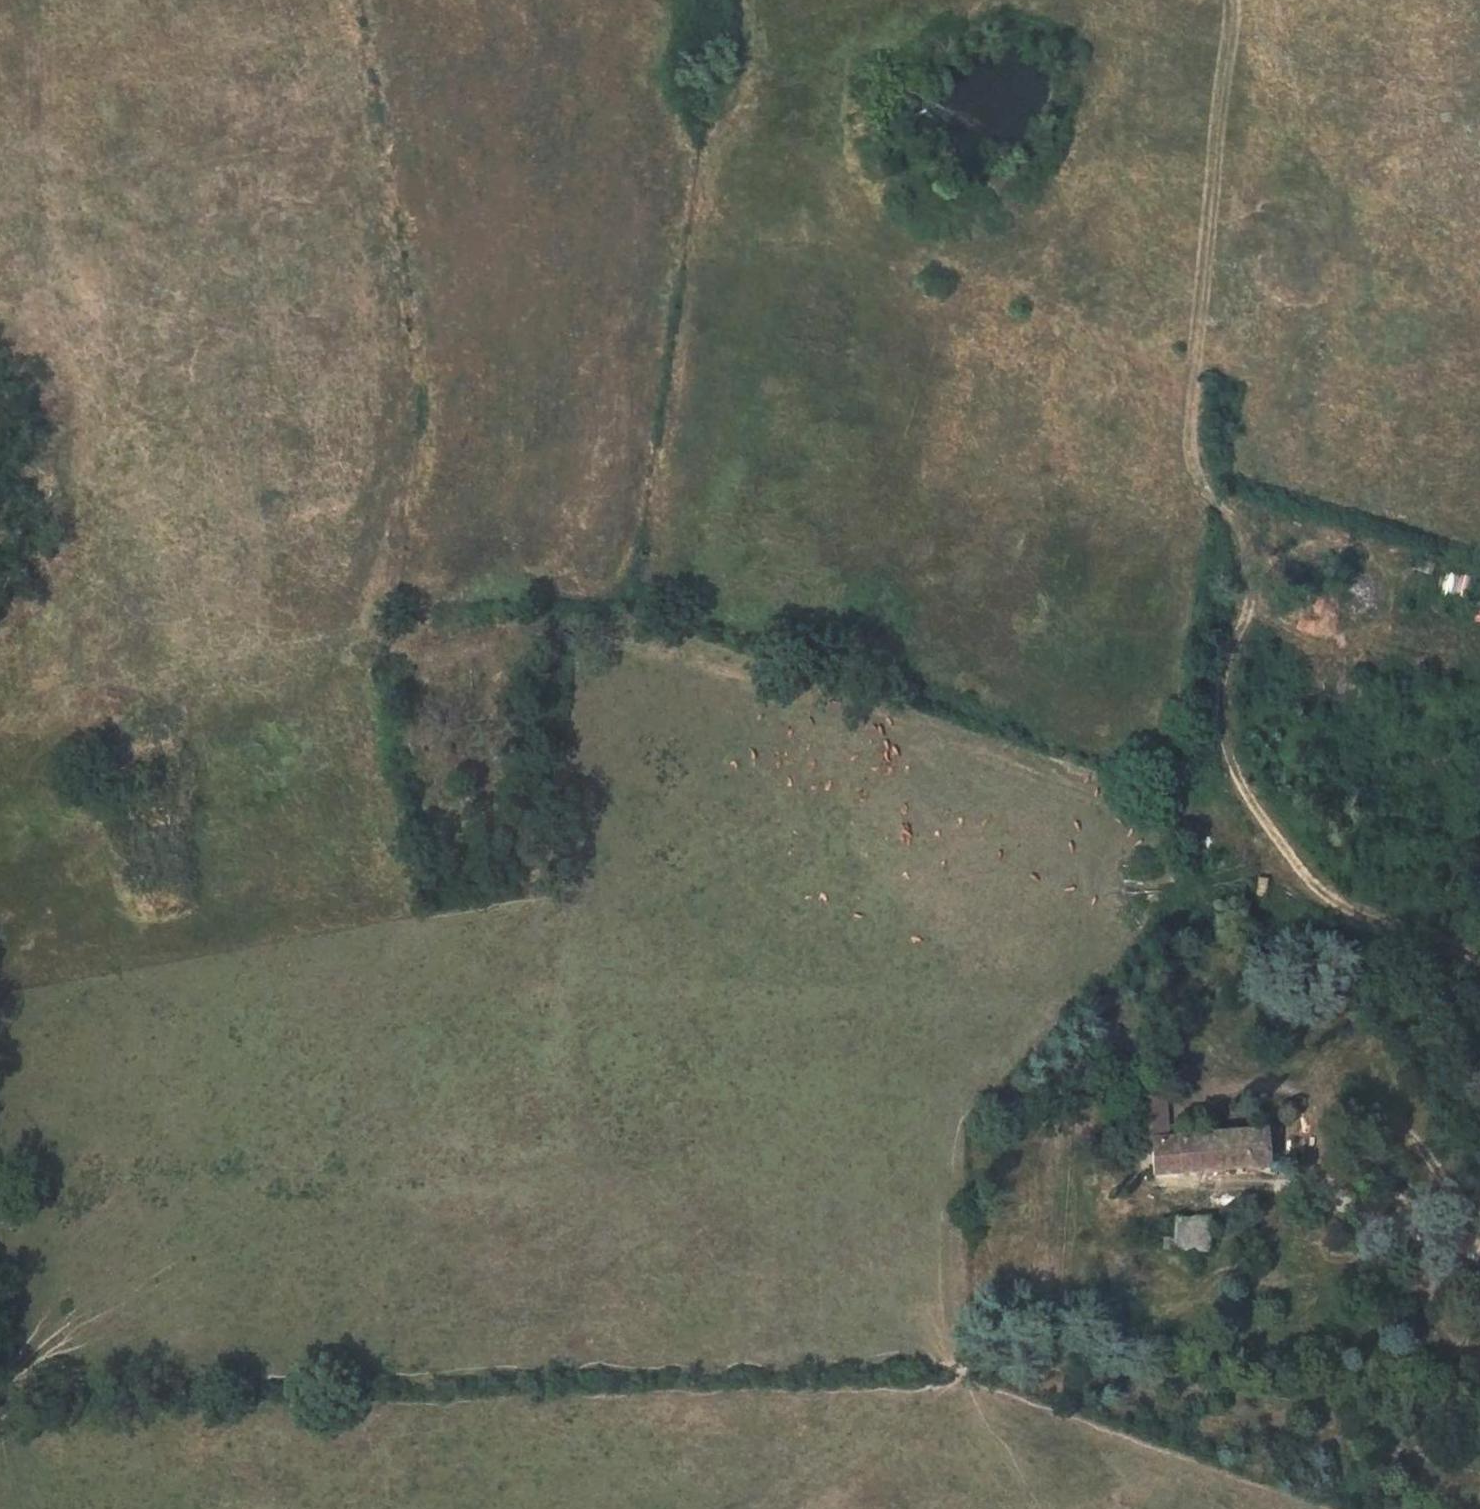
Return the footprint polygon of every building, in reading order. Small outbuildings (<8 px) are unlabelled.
[(1127,1084),(1129,1100),(1159,1098),(1158,1081),(1127,1084)] [(1159,1098),(1129,1100),(1137,1146),(1151,1145),(1154,1174),(1246,1167),(1278,1168),(1280,1128),(1167,1137),(1164,1097),(1159,1098)] [(1175,1218),(1174,1250),(1209,1251),(1210,1220),(1175,1218)]
